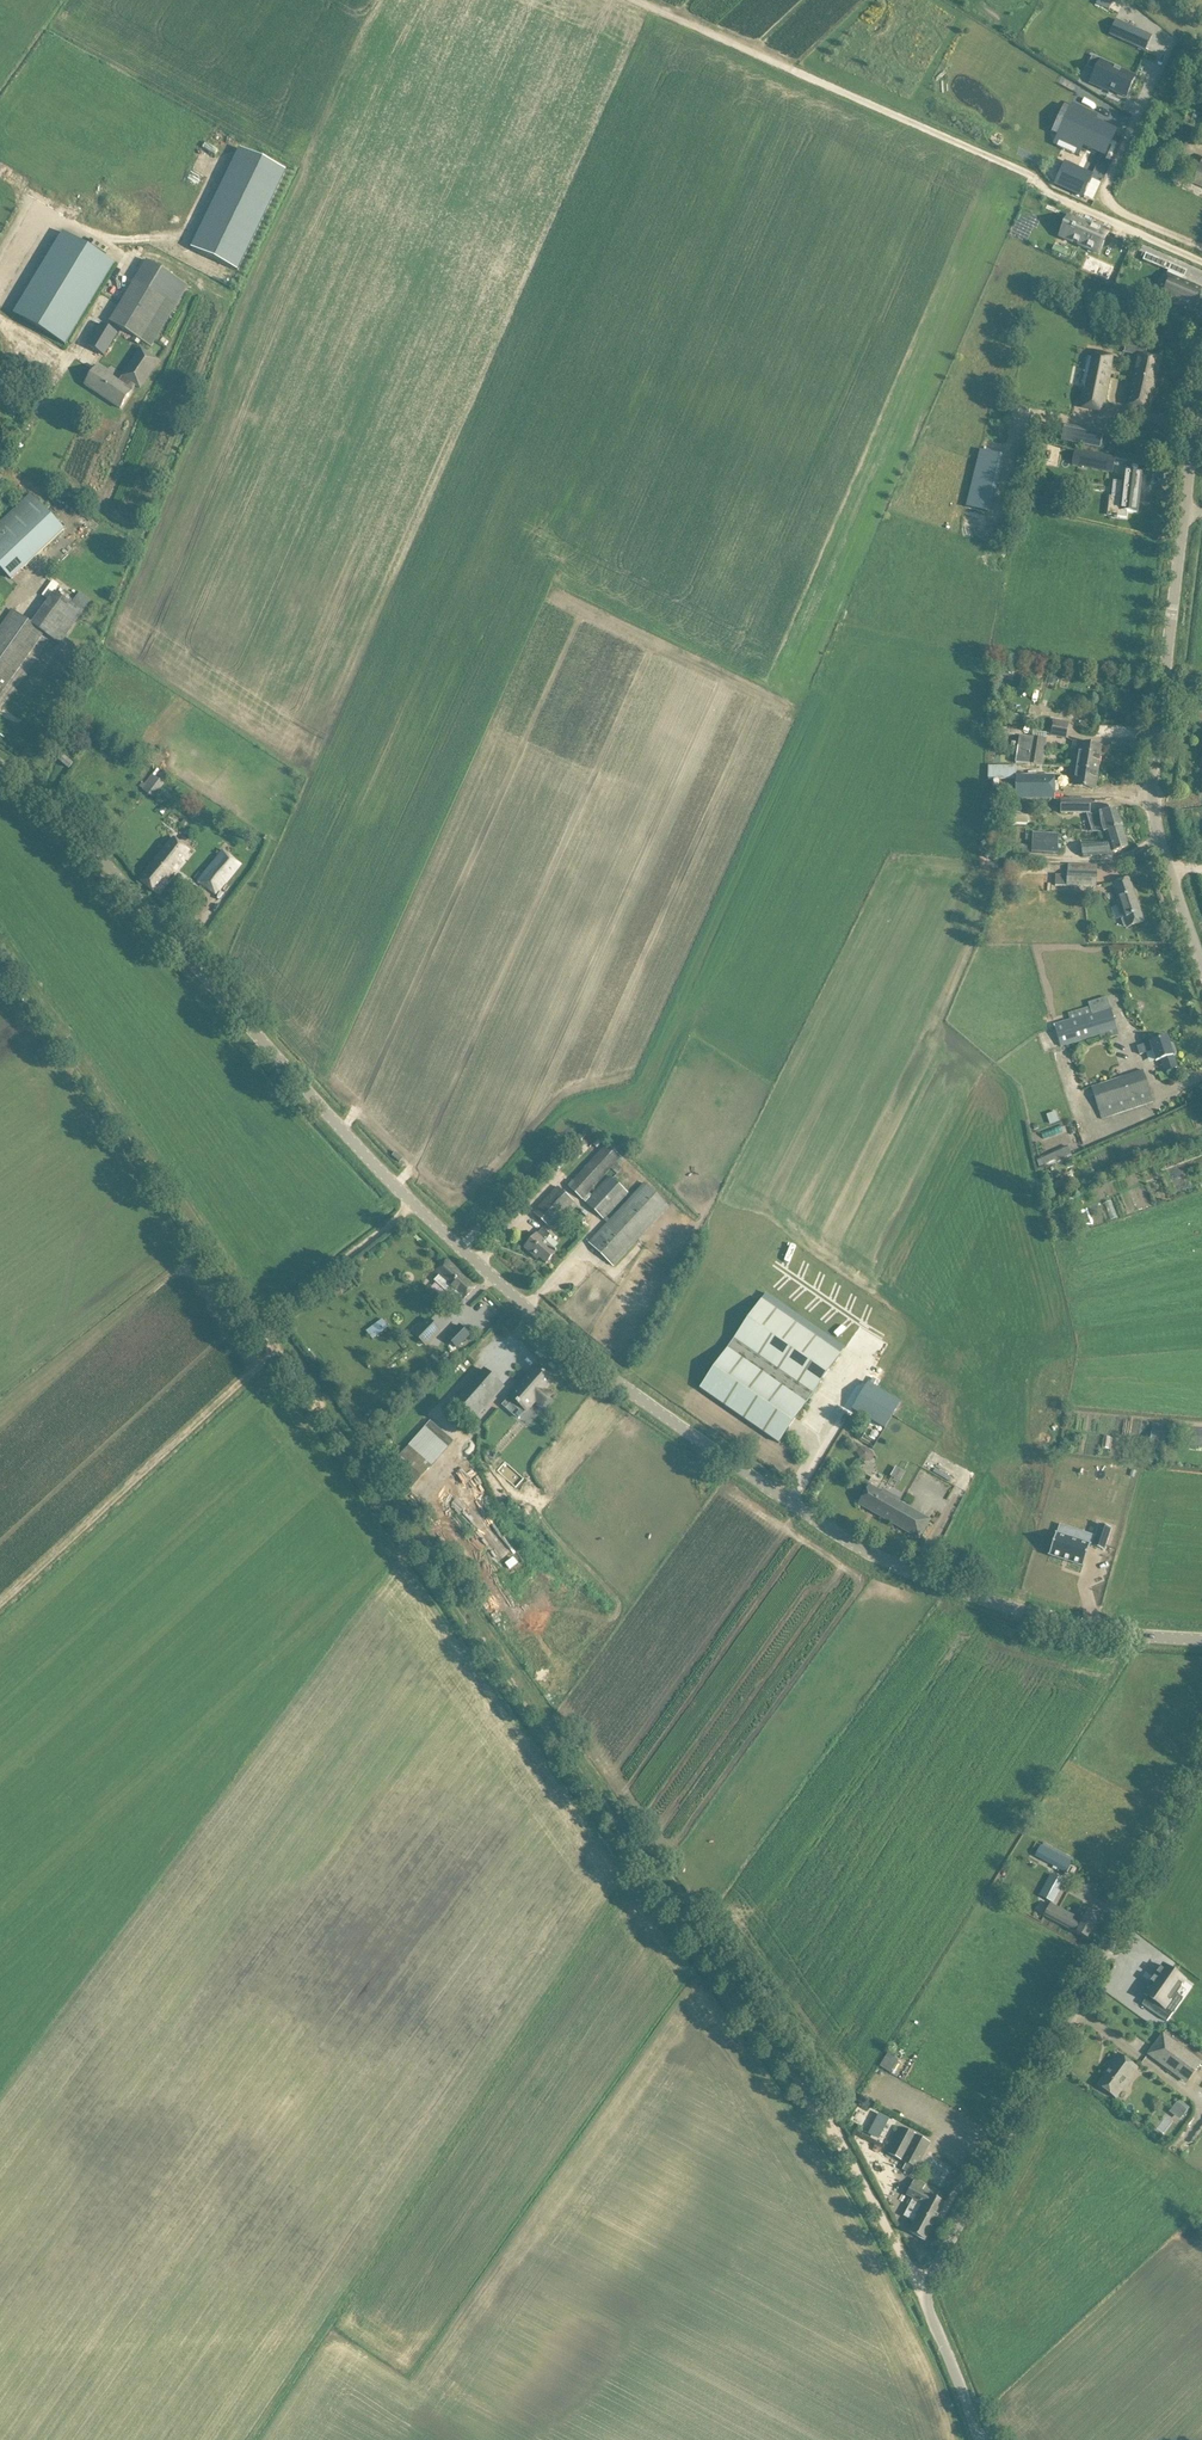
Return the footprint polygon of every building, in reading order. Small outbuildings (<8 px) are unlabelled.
[(1126,26),(1120,39),(1145,51),(1151,37),(1126,26)] [(1135,78),(1118,70),(1103,63),(1094,82),(1109,90),(1126,97),(1135,78)] [(1057,135),(1057,136),(1105,158),(1105,157),(1104,156),(1111,140),(1113,140),(1117,130),(1094,120),(1095,117),(1097,117),(1082,110),(1082,111),(1083,111),(1082,114),(1070,108),(1069,109),(1071,110),(1059,136),(1057,135)] [(241,149),(192,249),(237,271),(286,171),(241,149)] [(276,158),(274,162),(286,170),(289,166),(276,158)] [(1065,163),(1055,184),(1082,197),(1092,175),(1065,163)] [(1201,186),(1201,164),(1193,181),(1201,186)] [(1029,195),(1023,208),(1045,218),(1039,231),(1041,232),(1035,246),(1046,251),(1061,218),(1051,213),(1052,210),(1047,208),(1049,204),(1029,195)] [(1068,217),(1059,237),(1099,254),(1107,234),(1068,217)] [(113,265),(61,235),(14,318),(66,348),(113,265)] [(102,248),(100,255),(116,260),(118,253),(102,248)] [(1146,254),(1143,261),(1165,270),(1168,263),(1146,254)] [(1090,256),(1084,269),(1108,279),(1114,266),(1090,256)] [(140,341),(151,347),(187,287),(146,262),(110,322),(134,337),(132,341),(138,345),(140,341)] [(1168,284),(1163,296),(1193,310),(1201,291),(1190,286),(1189,286),(1185,284),(1187,279),(1168,272),(1163,283),(1168,284)] [(101,324),(88,346),(104,356),(118,334),(101,324)] [(1146,356),(1147,347),(1126,344),(1124,355),(1137,357),(1134,379),(1131,378),(1127,407),(1149,411),(1160,359),(1146,356)] [(1091,349),(1080,407),(1103,411),(1114,354),(1091,349)] [(146,353),(124,386),(97,367),(85,385),(120,409),(132,392),(136,394),(140,388),(146,393),(165,365),(146,353)] [(20,395),(16,400),(20,404),(25,400),(20,395)] [(1102,448),(1105,430),(1065,425),(1062,443),(1102,448)] [(990,511),(1002,455),(980,450),(967,506),(990,511)] [(1085,453),(1082,467),(1113,473),(1116,460),(1085,453)] [(1120,510),(1137,512),(1141,474),(1125,472),(1120,510)] [(31,495),(0,523),(0,569),(9,579),(63,530),(31,495)] [(55,592),(32,624),(58,643),(82,611),(55,592)] [(0,626),(0,695),(43,632),(11,611),(0,626)] [(1054,720),(1051,737),(1067,740),(1070,723),(1054,720)] [(1020,735),(1015,764),(1042,767),(1047,739),(1020,735)] [(1077,770),(1077,769),(1096,772),(1100,747),(1073,742),(1071,751),(1079,753),(1078,760),(1072,759),(1070,769),(1077,770)] [(64,757),(60,762),(69,769),(73,764),(64,757)] [(988,781),(1016,781),(1016,767),(988,767),(988,781)] [(1068,785),(1094,789),(1096,772),(1077,769),(1077,770),(1070,769),(1068,785)] [(153,797),(165,782),(153,772),(144,783),(142,781),(139,785),(153,797)] [(1055,781),(1016,781),(1016,801),(1054,801),(1055,781)] [(1061,800),(1061,814),(1091,814),(1091,800),(1061,800)] [(163,814),(167,808),(163,804),(158,810),(163,814)] [(1103,833),(1108,832),(1123,827),(1117,808),(1099,814),(1088,817),(1092,832),(1103,833)] [(1129,848),(1123,827),(1108,832),(1111,841),(1082,845),(1083,858),(1113,854),(1112,853),(1129,848)] [(1033,834),(1032,854),(1058,855),(1059,835),(1033,834)] [(176,837),(139,880),(156,894),(193,852),(176,837)] [(223,849),(197,880),(217,896),(242,865),(223,849)] [(1068,872),(1067,887),(1097,889),(1098,874),(1068,872)] [(1128,927),(1144,922),(1129,879),(1113,884),(1124,916),(1121,919),(1124,927),(1128,927)] [(1110,1008),(1054,1025),(1060,1048),(1117,1031),(1110,1008)] [(1177,1068),(1173,1056),(1175,1056),(1176,1054),(1173,1045),(1171,1044),(1169,1045),(1167,1038),(1160,1040),(1157,1039),(1151,1041),(1149,1043),(1137,1047),(1140,1055),(1152,1051),(1156,1061),(1160,1060),(1164,1072),(1177,1068)] [(1143,1071),(1092,1088),(1102,1120),(1153,1103),(1143,1071)] [(605,1142),(567,1185),(604,1218),(627,1192),(610,1177),(592,1197),(588,1193),(621,1156),(605,1142)] [(589,1243),(613,1266),(669,1208),(645,1184),(589,1243)] [(556,1186),(533,1212),(550,1228),(573,1201),(556,1186)] [(543,1228),(525,1248),(532,1254),(534,1252),(546,1263),(557,1252),(545,1241),(550,1235),(543,1228)] [(847,1347),(877,1302),(781,1240),(752,1285),(847,1347)] [(439,1275),(434,1281),(458,1303),(463,1298),(464,1299),(476,1287),(447,1260),(436,1272),(439,1275)] [(761,1300),(727,1350),(806,1404),(840,1354),(761,1300)] [(797,1316),(794,1320),(804,1326),(807,1322),(797,1316)] [(383,1317),(366,1330),(373,1339),(390,1327),(383,1317)] [(423,1328),(415,1336),(426,1346),(441,1331),(427,1318),(421,1326),(423,1328)] [(459,1326),(447,1338),(458,1348),(469,1336),(459,1326)] [(727,1350),(700,1388),(779,1443),(806,1404),(727,1350)] [(536,1367),(510,1397),(511,1397),(517,1402),(516,1403),(518,1406),(519,1405),(526,1411),(535,1400),(543,1406),(552,1396),(551,1395),(551,1396),(547,1392),(545,1390),(552,1381),(552,1380),(551,1381),(545,1375),(546,1374),(544,1372),(543,1373),(537,1368),(537,1367),(536,1367)] [(484,1370),(455,1403),(474,1420),(496,1395),(503,1387),(496,1381),(490,1375),(485,1371),(484,1370)] [(852,1409),(885,1429),(901,1402),(868,1383),(852,1409)] [(430,1422),(389,1468),(412,1488),(453,1442),(430,1422)] [(1152,1426),(1150,1442),(1165,1443),(1165,1436),(1172,1437),(1173,1428),(1152,1426)] [(1189,1445),(1201,1447),(1201,1429),(1191,1428),(1189,1445)] [(859,1449),(856,1454),(859,1459),(865,1462),(871,1462),(874,1457),(871,1452),(865,1449),(859,1449)] [(898,1498),(884,1490),(882,1493),(870,1486),(859,1504),(919,1538),(930,1520),(897,1501),(898,1498)] [(1048,1554),(1048,1556),(1083,1568),(1084,1566),(1083,1566),(1089,1548),(1092,1549),(1092,1548),(1103,1551),(1102,1552),(1104,1553),(1112,1528),(1110,1528),(1100,1525),(1100,1524),(1099,1524),(1095,1536),(1087,1534),(1085,1542),(1055,1533),(1055,1535),(1049,1555),(1048,1554)] [(1072,1862),(1050,1850),(1045,1861),(1066,1872),(1072,1862)] [(1040,1896),(1054,1903),(1065,1883),(1051,1875),(1040,1896)] [(1045,1915),(1090,1939),(1101,1918),(1085,1909),(1078,1923),(1067,1917),(1068,1915),(1050,1905),(1045,1915)] [(1143,2003),(1142,2004),(1167,2022),(1173,2013),(1165,2008),(1170,2001),(1171,2002),(1171,2001),(1170,2000),(1181,1985),(1182,1986),(1182,1985),(1181,1985),(1184,1981),(1163,1966),(1161,1968),(1160,1968),(1161,1969),(1158,1973),(1157,1973),(1157,1974),(1155,1977),(1154,1976),(1154,1977),(1155,1978),(1152,1982),(1151,1981),(1150,1982),(1151,1983),(1144,1993),(1150,1998),(1146,2005),(1143,2003)] [(1186,2083),(1201,2063),(1163,2034),(1148,2054),(1186,2083)] [(880,2066),(890,2073),(899,2060),(888,2053),(880,2066)] [(1110,2069),(1098,2085),(1115,2098),(1126,2083),(1124,2082),(1135,2067),(1137,2069),(1137,2068),(1118,2054),(1108,2068),(1110,2069)] [(1173,2110),(1182,2117),(1187,2111),(1178,2103),(1173,2110)] [(1157,2126),(1168,2134),(1180,2119),(1169,2110),(1157,2126)] [(869,2135),(882,2139),(890,2116),(877,2112),(869,2135)] [(888,2154),(902,2161),(906,2163),(903,2169),(912,2174),(915,2168),(916,2168),(930,2142),(916,2135),(902,2128),(888,2154)] [(914,2180),(906,2195),(913,2198),(904,2216),(915,2222),(909,2232),(925,2241),(945,2203),(922,2191),(925,2186),(914,2180)]
